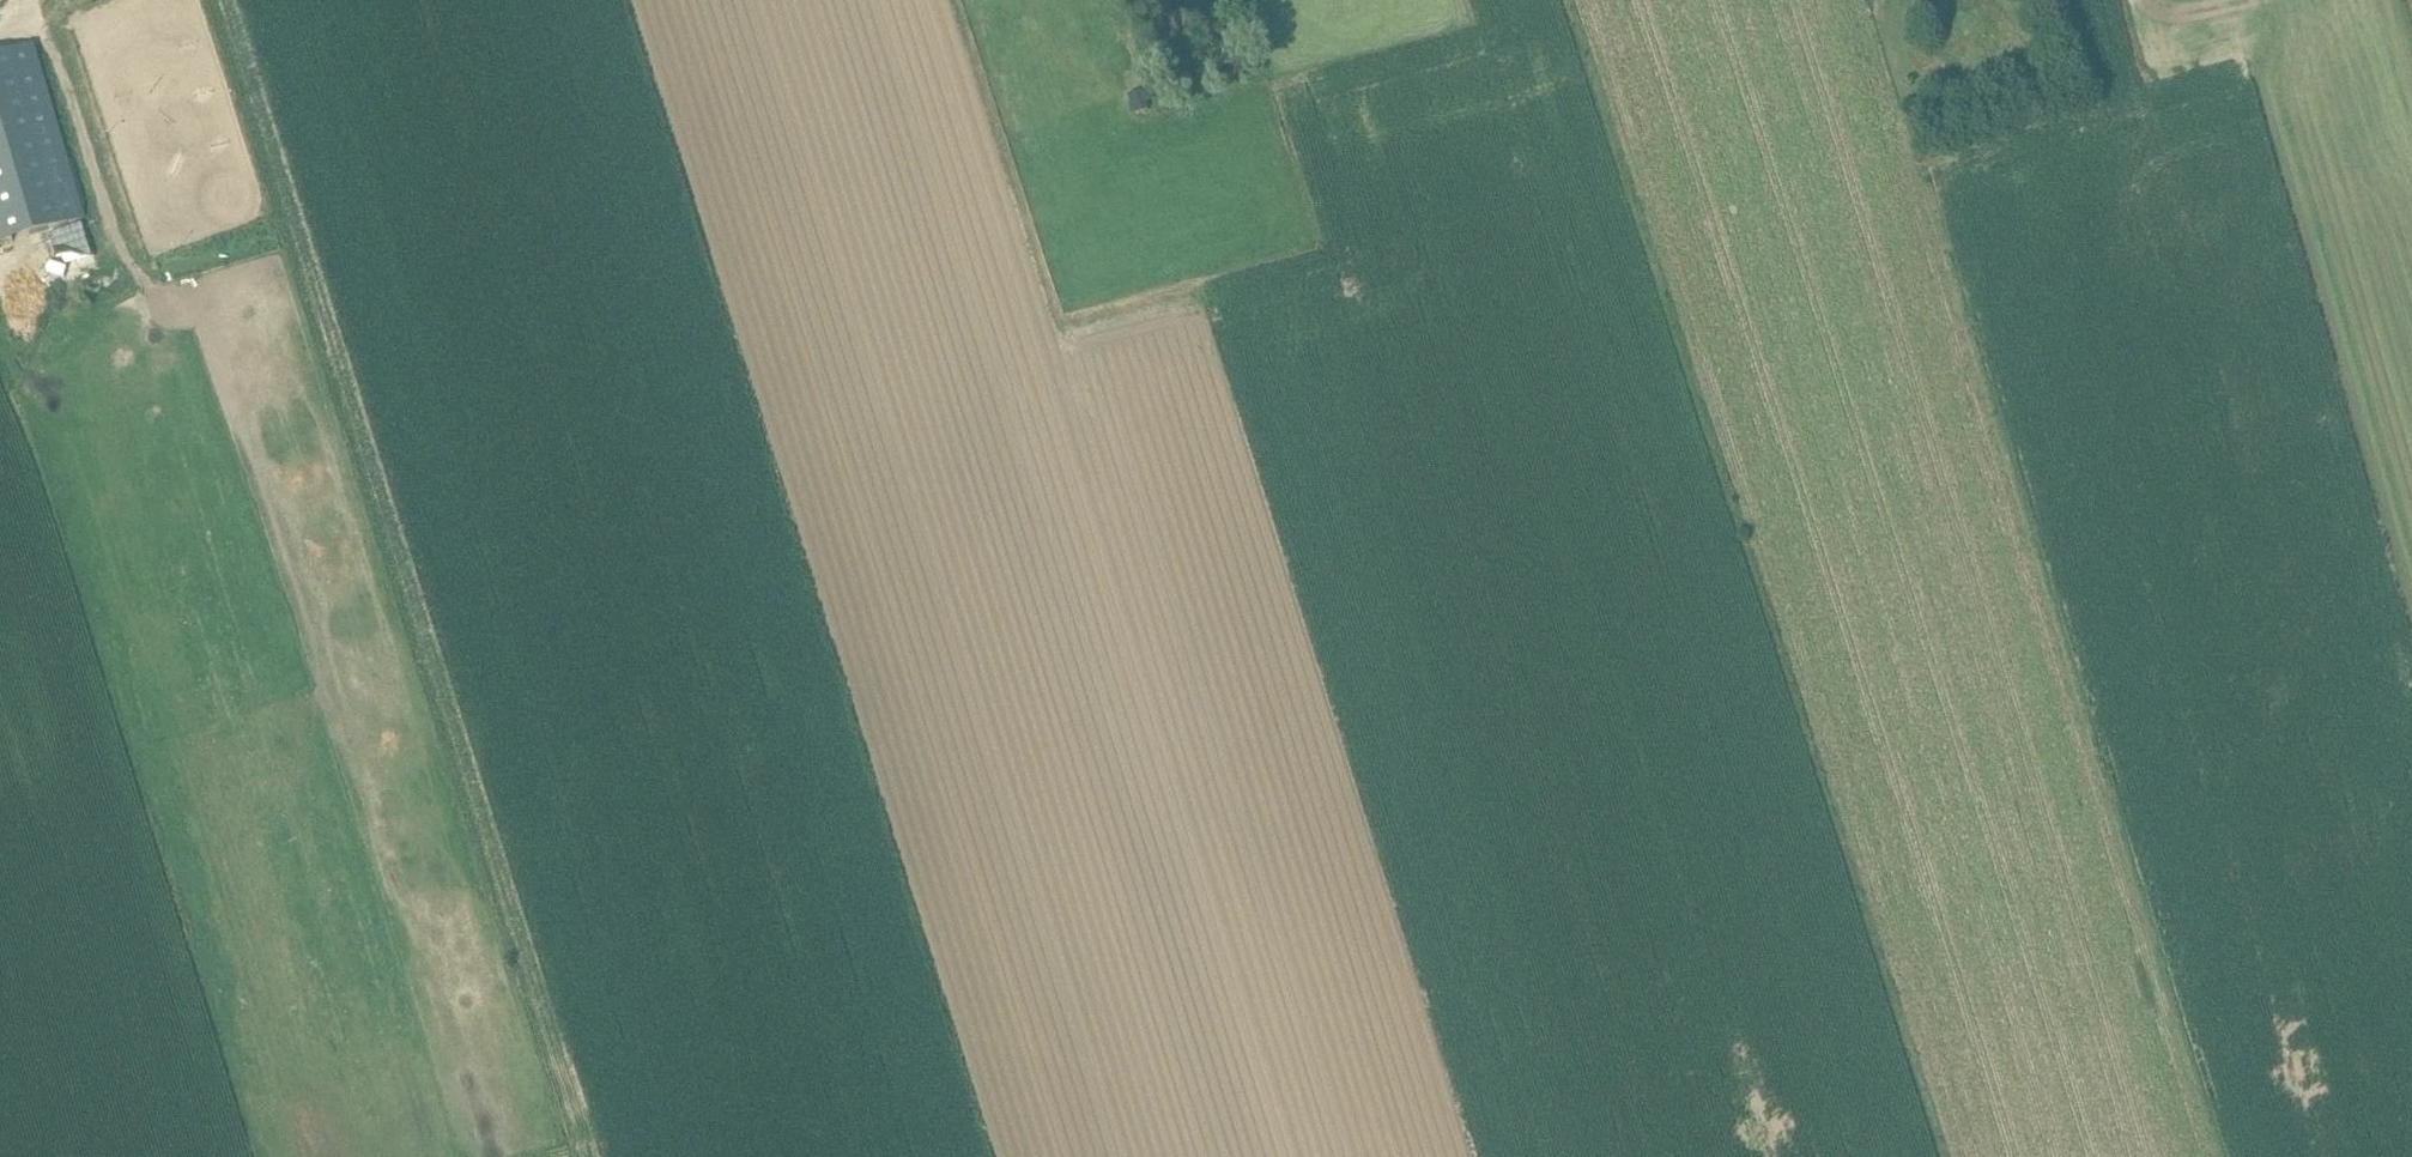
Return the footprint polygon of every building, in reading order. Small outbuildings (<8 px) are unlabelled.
[(0,54),(0,244),(84,219),(33,45),(0,54)]
